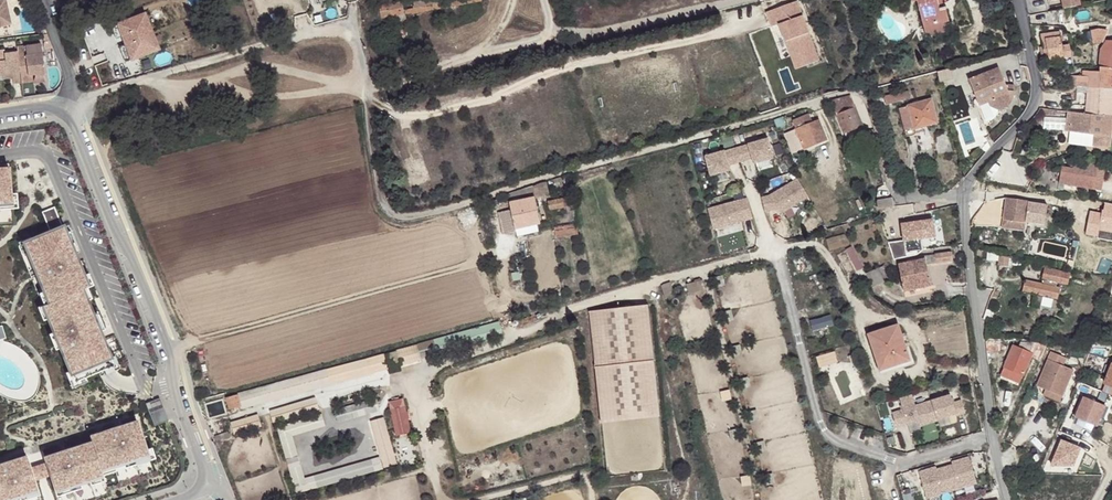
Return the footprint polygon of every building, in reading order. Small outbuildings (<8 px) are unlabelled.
[(9,25),(4,0),(3,0),(0,1),(0,27),(9,25)] [(801,0),(799,0),(771,11),(777,25),(784,22),(796,54),(807,50),(812,64),(824,59),(801,0)] [(924,28),(943,23),(949,21),(946,7),(944,7),(939,8),(937,0),(912,0),(913,1),(917,0),(924,28)] [(1063,9),(1071,7),(1080,6),(1079,0),(1061,0),(1063,9)] [(1071,7),(1063,9),(1066,23),(1069,23),(1068,18),(1072,17),(1071,7)] [(145,14),(119,24),(124,39),(127,46),(133,60),(159,49),(145,14)] [(946,32),(943,23),(924,28),(927,37),(946,32)] [(124,39),(119,24),(113,27),(118,41),(124,39)] [(1099,29),(1090,31),(1093,44),(1102,43),(1107,30),(1099,29)] [(1049,60),(1071,57),(1069,45),(1062,46),(1059,32),(1041,35),(1043,47),(1044,52),(1047,52),(1049,60)] [(1111,68),(1111,41),(1107,40),(1100,50),(1099,67),(1111,68)] [(22,82),(24,99),(36,97),(34,84),(34,81),(30,82),(28,74),(34,73),(35,77),(45,76),(45,75),(41,43),(17,47),(18,52),(18,56),(20,72),(21,77),(22,82)] [(133,60),(127,46),(121,48),(126,62),(133,60)] [(4,75),(12,74),(20,72),(18,56),(18,52),(5,54),(5,50),(0,51),(0,75),(4,75)] [(807,50),(796,54),(802,68),(812,64),(807,50)] [(968,79),(979,105),(993,100),(1009,93),(999,67),(968,79)] [(1099,67),(1099,72),(1083,72),(1083,77),(1071,76),(1071,86),(1087,87),(1087,89),(1111,90),(1111,68),(1099,67)] [(951,68),(937,72),(940,82),(953,79),(951,68)] [(13,79),(13,83),(22,82),(21,77),(20,72),(12,74),(13,79)] [(28,74),(30,82),(34,81),(34,84),(46,82),(45,76),(35,77),(34,73),(28,74)] [(1085,115),(1111,117),(1111,90),(1087,89),(1085,115)] [(884,97),(886,105),(908,99),(906,91),(884,97)] [(995,106),(1012,99),(1009,93),(993,100),(995,106)] [(862,125),(850,95),(831,100),(844,133),(862,125)] [(932,99),(908,105),(908,106),(899,108),(905,129),(914,127),(914,129),(938,123),(932,99)] [(1111,120),(1111,117),(1085,115),(1070,113),(1068,133),(1094,135),(1093,146),(1110,148),(1111,133),(1111,120)] [(796,129),(804,149),(827,140),(819,120),(812,122),(810,115),(796,120),(799,128),(796,129)] [(862,125),(844,133),(847,140),(865,132),(862,125)] [(914,127),(905,129),(907,136),(916,134),(914,129),(914,127)] [(870,141),(877,139),(875,132),(868,133),(870,141)] [(767,139),(749,145),(753,159),(754,164),(773,158),(767,139)] [(749,145),(725,152),(729,166),(753,159),(749,145)] [(725,152),(706,158),(711,177),(730,171),(729,166),(725,152)] [(1059,184),(1094,190),(1098,166),(1074,162),(1073,168),(1062,167),(1059,184)] [(8,166),(0,166),(0,222),(12,221),(11,206),(10,192),(8,166)] [(1098,166),(1094,190),(1101,191),(1105,167),(1098,166)] [(839,178),(844,191),(851,188),(847,175),(839,178)] [(809,197),(798,179),(770,195),(779,209),(781,213),(809,197)] [(508,194),(510,203),(535,198),(533,188),(508,194)] [(779,209),(770,195),(761,198),(766,213),(779,209)] [(574,196),(548,202),(549,210),(576,204),(574,196)] [(513,218),(515,229),(538,224),(541,224),(535,198),(510,203),(513,218)] [(877,200),(879,209),(894,207),(893,198),(877,200)] [(747,199),(738,201),(744,222),(753,219),(747,199)] [(1028,202),(1006,199),(1002,228),(1024,231),(1025,222),(1044,225),(1047,206),(1028,203),(1028,202)] [(738,201),(708,210),(714,231),(744,222),(738,201)] [(70,224),(63,226),(54,207),(42,211),(51,231),(32,239),(20,243),(18,244),(42,304),(46,316),(53,331),(58,346),(68,370),(72,380),(83,376),(97,370),(99,375),(118,368),(115,361),(122,357),(70,224)] [(516,232),(515,229),(513,218),(504,220),(507,234),(516,232)] [(904,240),(888,243),(894,260),(917,255),(923,250),(921,239),(935,236),(932,220),(913,223),(914,232),(903,234),(904,240)] [(902,225),(903,234),(914,232),(913,223),(902,225)] [(539,232),(538,224),(515,229),(516,232),(517,237),(539,232)] [(555,227),(556,236),(578,234),(577,225),(555,227)] [(19,240),(20,243),(32,239),(31,235),(19,240)] [(843,236),(827,240),(830,250),(846,245),(843,236)] [(898,265),(904,292),(931,286),(927,265),(936,264),(953,261),(951,252),(935,254),(935,255),(923,256),(924,259),(898,265)] [(793,262),(798,275),(811,269),(806,256),(793,262)] [(1008,258),(999,257),(998,265),(1007,266),(1008,258)] [(866,274),(872,288),(885,282),(878,268),(866,274)] [(1056,283),(1067,285),(1070,274),(1045,268),(1042,279),(1044,280),(1042,285),(1025,280),(1023,291),(1036,294),(1033,307),(1040,309),(1040,306),(1050,308),(1053,298),(1057,299),(1059,289),(1055,288),(1056,283)] [(662,286),(665,296),(674,294),(670,283),(662,286)] [(46,316),(42,304),(38,306),(42,318),(46,316)] [(590,312),(601,424),(656,418),(645,306),(590,312)] [(830,316),(808,320),(811,332),(833,327),(830,316)] [(875,357),(878,367),(895,361),(897,365),(910,361),(898,324),(868,334),(875,357)] [(58,346),(53,331),(48,333),(54,348),(58,346)] [(1023,376),(1031,356),(1040,359),(1046,344),(1034,343),(1021,343),(1018,348),(1013,346),(1000,376),(1008,380),(1012,371),(1023,376)] [(1047,391),(1062,397),(1073,370),(1062,366),(1066,358),(1050,352),(1036,386),(1047,391)] [(384,355),(348,365),(351,375),(387,366),(384,355)] [(895,361),(878,367),(881,375),(911,365),(910,361),(897,365),(895,361)] [(1111,364),(1104,384),(1111,388),(1111,364)] [(351,375),(348,365),(237,395),(241,406),(241,409),(330,384),(330,381),(351,375)] [(72,380),(68,370),(63,372),(69,387),(85,381),(83,376),(72,380)] [(1019,384),(1023,376),(1012,371),(1008,380),(1019,384)] [(1104,384),(1101,392),(1111,396),(1111,388),(1104,384)] [(1060,402),(1062,397),(1047,391),(1044,396),(1060,402)] [(162,393),(147,398),(156,420),(170,415),(162,393)] [(912,394),(899,398),(903,409),(906,422),(907,425),(918,421),(919,426),(937,421),(937,420),(955,414),(956,414),(952,403),(950,395),(915,406),(912,394)] [(241,406),(237,395),(226,398),(227,401),(224,402),(226,410),(241,406)] [(1097,427),(1105,406),(1083,397),(1075,418),(1097,427)] [(376,399),(336,411),(338,419),(378,407),(376,399)] [(403,399),(389,402),(396,435),(410,432),(403,399)] [(316,401),(271,414),(274,422),(318,409),(316,401)] [(961,401),(952,403),(956,414),(955,414),(956,417),(965,414),(961,401)] [(906,422),(903,409),(892,412),(896,425),(906,422)] [(324,423),(321,415),(278,428),(297,493),(382,469),(380,460),(302,482),(288,434),(324,423)] [(62,448),(47,453),(48,459),(53,472),(58,487),(82,479),(91,475),(104,471),(102,465),(116,461),(125,458),(150,449),(148,446),(138,416),(122,422),(123,424),(118,426),(117,423),(91,432),(93,438),(67,446),(68,448),(63,450),(62,448)] [(383,418),(374,420),(387,467),(396,464),(383,418)] [(153,444),(148,446),(150,449),(125,458),(127,463),(156,453),(153,444)] [(6,497),(15,494),(40,486),(37,478),(32,464),(29,452),(12,458),(13,460),(8,462),(7,460),(0,462),(0,499),(6,497)] [(936,468),(919,472),(927,498),(977,483),(969,457),(952,462),(953,465),(936,470),(936,468)] [(48,459),(32,464),(37,478),(53,472),(48,459)] [(117,466),(116,461),(102,465),(104,471),(117,466)] [(106,476),(104,471),(91,475),(93,481),(106,476)] [(84,484),(82,479),(58,487),(59,492),(84,484)] [(42,491),(40,486),(15,494),(17,499),(42,491)]
